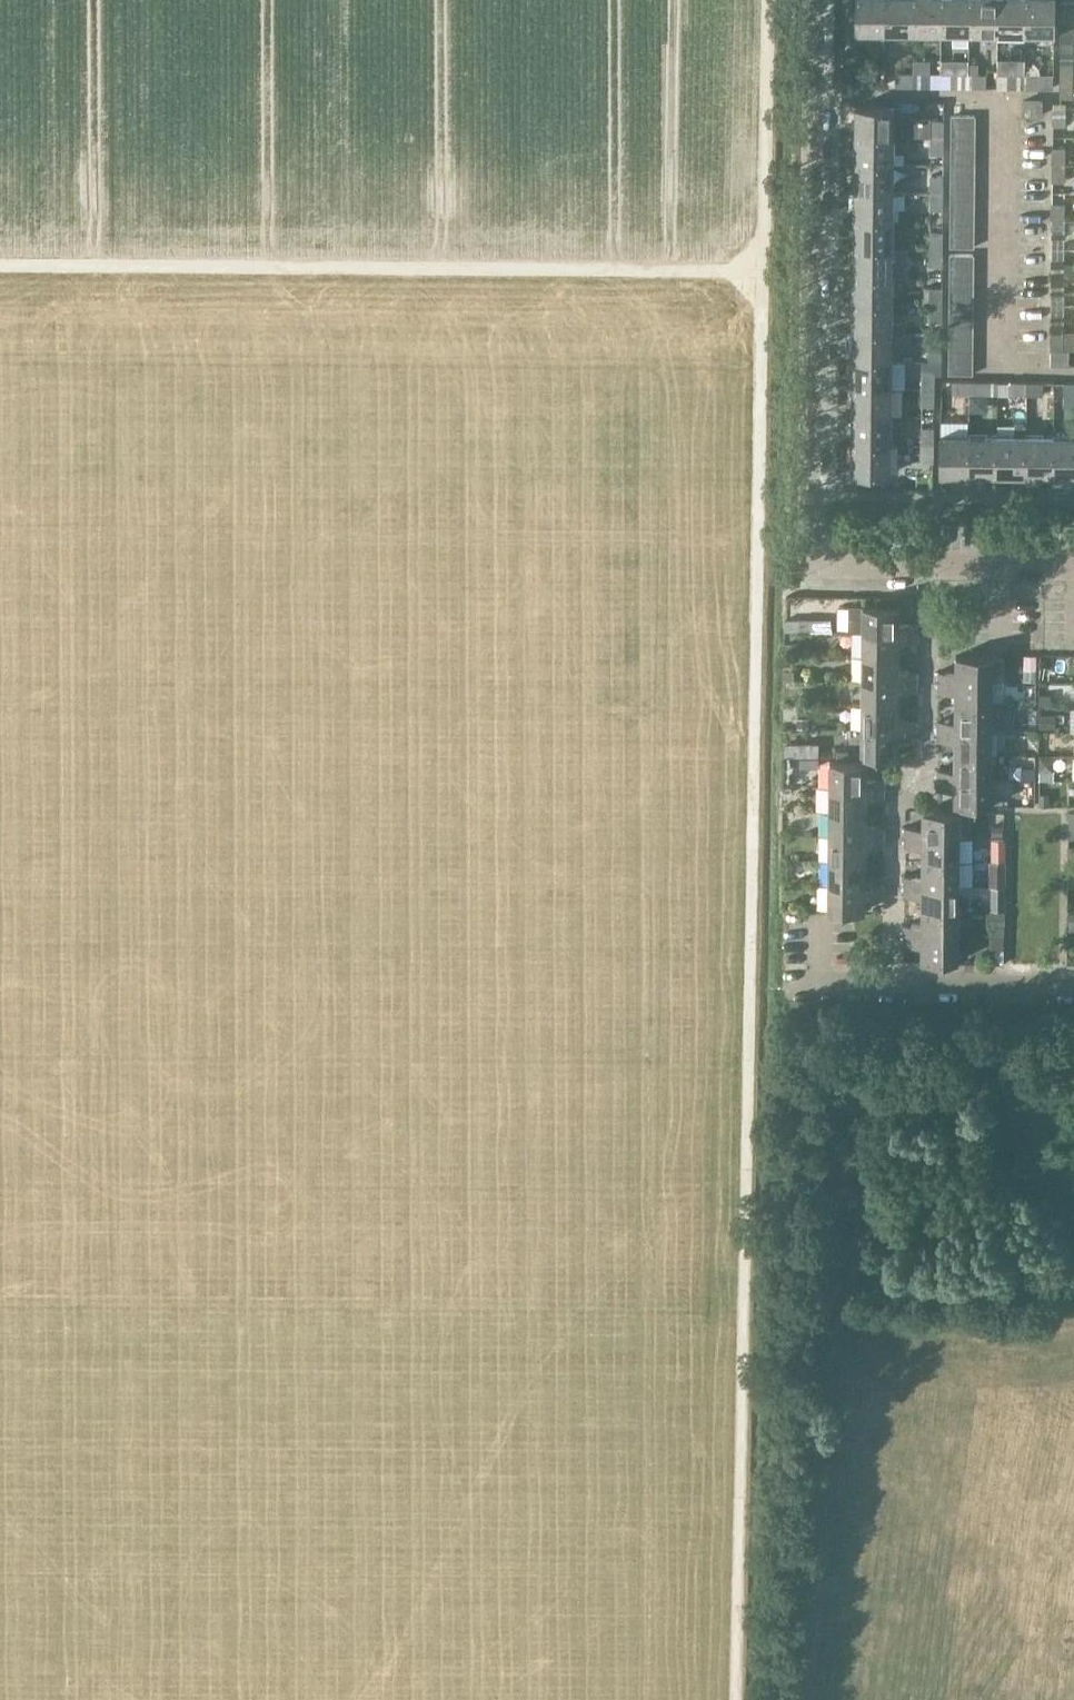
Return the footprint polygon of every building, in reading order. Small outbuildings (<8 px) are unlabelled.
[(885,0),(856,0),(855,31),(885,32),(885,0)] [(913,0),(885,0),(885,32),(913,32),(913,0)] [(941,0),(913,0),(913,32),(941,32),(941,0)] [(969,0),(941,0),(941,32),(969,33),(969,0)] [(997,0),(969,0),(969,33),(997,33),(997,0)] [(1025,0),(997,0),(997,33),(1025,34),(1025,0)] [(1025,34),(1054,34),(1054,0),(1025,0),(1025,34)] [(1061,3),(1061,23),(1073,24),(1073,3),(1061,3)] [(1073,41),(1073,24),(1061,23),(1061,41),(1073,41)] [(1073,63),(1061,63),(1060,80),(1073,80),(1073,63)] [(873,73),(856,73),(855,86),(873,86),(873,73)] [(912,86),(912,74),(896,74),(895,86),(912,86)] [(912,74),(912,86),(930,86),(930,74),(912,74)] [(969,87),(969,74),(952,74),(951,87),(969,87)] [(969,74),(969,87),(986,87),(986,74),(969,74)] [(1024,75),(1013,75),(1007,75),(1007,87),(1024,87),(1024,75)] [(1024,87),(1042,87),(1042,75),(1024,75),(1024,87)] [(1073,97),(1073,80),(1060,80),(1060,97),(1073,97)] [(1042,115),(1042,101),(1023,100),(1023,115),(1042,115)] [(854,135),(894,135),(894,107),(855,106),(854,135)] [(1066,107),(1060,107),(1053,107),(1053,125),(1066,125),(1066,107)] [(976,115),(975,115),(951,115),(951,127),(976,127),(976,115)] [(944,119),(943,119),(932,119),(931,136),(944,136),(944,119)] [(975,139),(976,127),(951,127),(951,139),(975,139)] [(893,164),(894,135),(854,135),(854,163),(893,164)] [(944,154),(944,136),(931,136),(931,154),(944,154)] [(975,151),(975,139),(951,139),(951,151),(975,151)] [(1052,164),(1065,164),(1065,146),(1052,146),(1052,164)] [(975,163),(975,151),(951,151),(951,163),(975,163)] [(893,191),(893,164),(854,163),(854,191),(893,191)] [(975,175),(975,163),(951,163),(951,175),(975,175)] [(1065,181),(1065,164),(1052,164),(1052,181),(1065,181)] [(943,175),(931,175),(931,191),(943,191),(943,175)] [(975,187),(975,175),(951,175),(950,187),(975,187)] [(975,199),(975,187),(950,187),(950,199),(975,199)] [(893,219),(893,191),(854,191),(854,219),(893,219)] [(943,210),(943,191),(931,191),(931,210),(943,210)] [(975,211),(975,199),(950,199),(950,211),(975,211)] [(1051,220),(1064,220),(1064,202),(1052,202),(1051,220)] [(974,223),(975,211),(950,211),(950,223),(974,223)] [(893,248),(893,219),(854,219),(853,247),(893,248)] [(1064,238),(1064,220),(1051,220),(1051,237),(1064,238)] [(974,235),(974,223),(950,223),(950,235),(974,235)] [(943,232),(942,232),(930,232),(930,248),(943,248),(943,232)] [(974,247),(974,235),(950,235),(950,247),(974,247)] [(892,276),(893,248),(853,247),(853,275),(892,276)] [(943,266),(943,248),(930,248),(930,266),(943,266)] [(974,266),(974,254),(950,254),(949,265),(974,266)] [(1051,275),(1063,275),(1064,259),(1051,259),(1051,275)] [(974,278),(974,266),(949,265),(949,277),(974,278)] [(892,303),(892,276),(853,275),(853,303),(892,303)] [(1063,293),(1063,275),(1051,275),(1051,293),(1063,293)] [(974,290),(974,278),(949,277),(949,290),(974,290)] [(942,288),(941,288),(930,288),(930,304),(942,304),(942,288)] [(973,302),(974,290),(949,290),(949,302),(973,302)] [(973,314),(973,302),(949,302),(949,314),(973,314)] [(892,320),(892,303),(853,303),(852,331),(892,332),(892,330),(903,330),(903,320),(892,320)] [(942,323),(942,304),(930,304),(930,323),(942,323)] [(973,326),(973,314),(949,314),(949,326),(973,326)] [(1050,331),(1063,331),(1063,315),(1050,315),(1050,331)] [(973,338),(973,326),(949,326),(949,337),(973,338)] [(892,360),(892,332),(852,331),(852,359),(892,360)] [(1062,349),(1063,331),(1050,331),(1050,349),(1062,349)] [(973,350),(973,338),(949,337),(948,349),(973,350)] [(941,360),(942,343),(929,343),(929,360),(941,360)] [(973,362),(973,350),(948,349),(948,362),(973,362)] [(891,387),(892,360),(852,359),(852,387),(891,387)] [(973,374),(973,362),(948,362),(948,374),(973,374)] [(934,388),(934,371),(922,370),(922,388),(934,388)] [(969,393),(970,381),(952,381),(952,393),(969,393)] [(970,381),(969,393),(997,394),(997,381),(987,381),(973,381),(970,381)] [(1026,394),(1026,381),(1008,381),(1008,394),(1026,394)] [(1042,394),(1042,381),(1026,381),(1026,394),(1042,394)] [(1073,394),(1073,382),(1063,382),(1063,394),(1073,394)] [(891,415),(891,387),(852,387),(852,415),(891,415)] [(934,405),(934,388),(922,388),(921,405),(934,405)] [(891,444),(891,415),(852,415),(851,443),(891,444)] [(997,435),(996,474),(1025,474),(1025,435),(1025,424),(1015,424),(1015,435),(997,435)] [(933,444),(933,427),(921,427),(921,444),(933,444)] [(969,434),(941,434),(940,434),(940,473),(969,474),(969,434)] [(996,474),(997,435),(969,434),(969,474),(996,474)] [(1052,474),(1053,435),(1025,435),(1025,474),(1052,474)] [(1053,435),(1052,474),(1073,474),(1073,435),(1053,435)] [(890,473),(891,444),(851,443),(851,472),(890,473)] [(933,461),(933,444),(921,444),(921,461),(933,461)] [(916,631),(916,621),(899,621),(899,605),(862,605),(850,605),(850,630),(862,630),(916,631)] [(915,641),(916,631),(862,630),(861,654),(898,654),(899,641),(915,641)] [(898,670),(898,654),(861,654),(861,679),(915,680),(915,670),(898,670)] [(992,655),(966,655),(955,655),(955,671),(937,670),(937,680),(992,681),(992,655)] [(998,672),(998,686),(1026,687),(1026,672),(998,672)] [(915,690),(915,680),(861,679),(861,704),(898,704),(898,690),(915,690)] [(991,706),(992,681),(937,680),(937,691),(954,691),(954,705),(991,706)] [(898,719),(898,704),(861,704),(861,729),(915,729),(915,719),(898,719)] [(991,730),(991,706),(954,705),(954,720),(937,719),(937,729),(991,730)] [(915,739),(915,729),(861,729),(861,754),(898,754),(898,739),(915,739)] [(991,754),(991,730),(937,729),(937,739),(954,740),(954,754),(991,754)] [(1056,762),(1057,746),(1041,745),(1040,761),(1056,762)] [(1058,762),(1073,763),(1073,749),(1059,749),(1058,762)] [(991,779),(991,754),(954,754),(953,769),(936,768),(936,778),(991,779)] [(866,776),(867,761),(867,760),(829,760),(829,785),(883,786),(883,776),(866,776)] [(990,804),(991,779),(936,778),(936,788),(953,788),(953,804),(990,804)] [(883,796),(883,786),(829,785),(828,810),(865,810),(866,796),(883,796)] [(865,825),(865,810),(828,810),(828,834),(882,835),(882,825),(865,825)] [(959,811),(936,811),(921,811),(921,826),(904,826),(904,835),(958,836),(959,811)] [(999,853),(1000,828),(987,828),(986,852),(999,853)] [(882,845),(882,835),(828,834),(828,859),(865,859),(865,845),(882,845)] [(958,861),(958,836),(904,835),(904,846),(921,846),(921,860),(958,861)] [(864,874),(865,859),(828,859),(827,883),(881,884),(881,874),(864,874)] [(958,885),(958,861),(921,860),(921,875),(904,875),(903,884),(958,885)] [(881,894),(881,884),(827,883),(827,908),(864,909),(864,894),(881,894)] [(958,910),(958,885),(903,884),(903,894),(921,895),(920,909),(958,910)] [(957,935),(958,910),(920,909),(920,924),(903,924),(903,934),(957,935)] [(957,959),(957,935),(903,934),(903,943),(920,943),(920,959),(957,959)]
